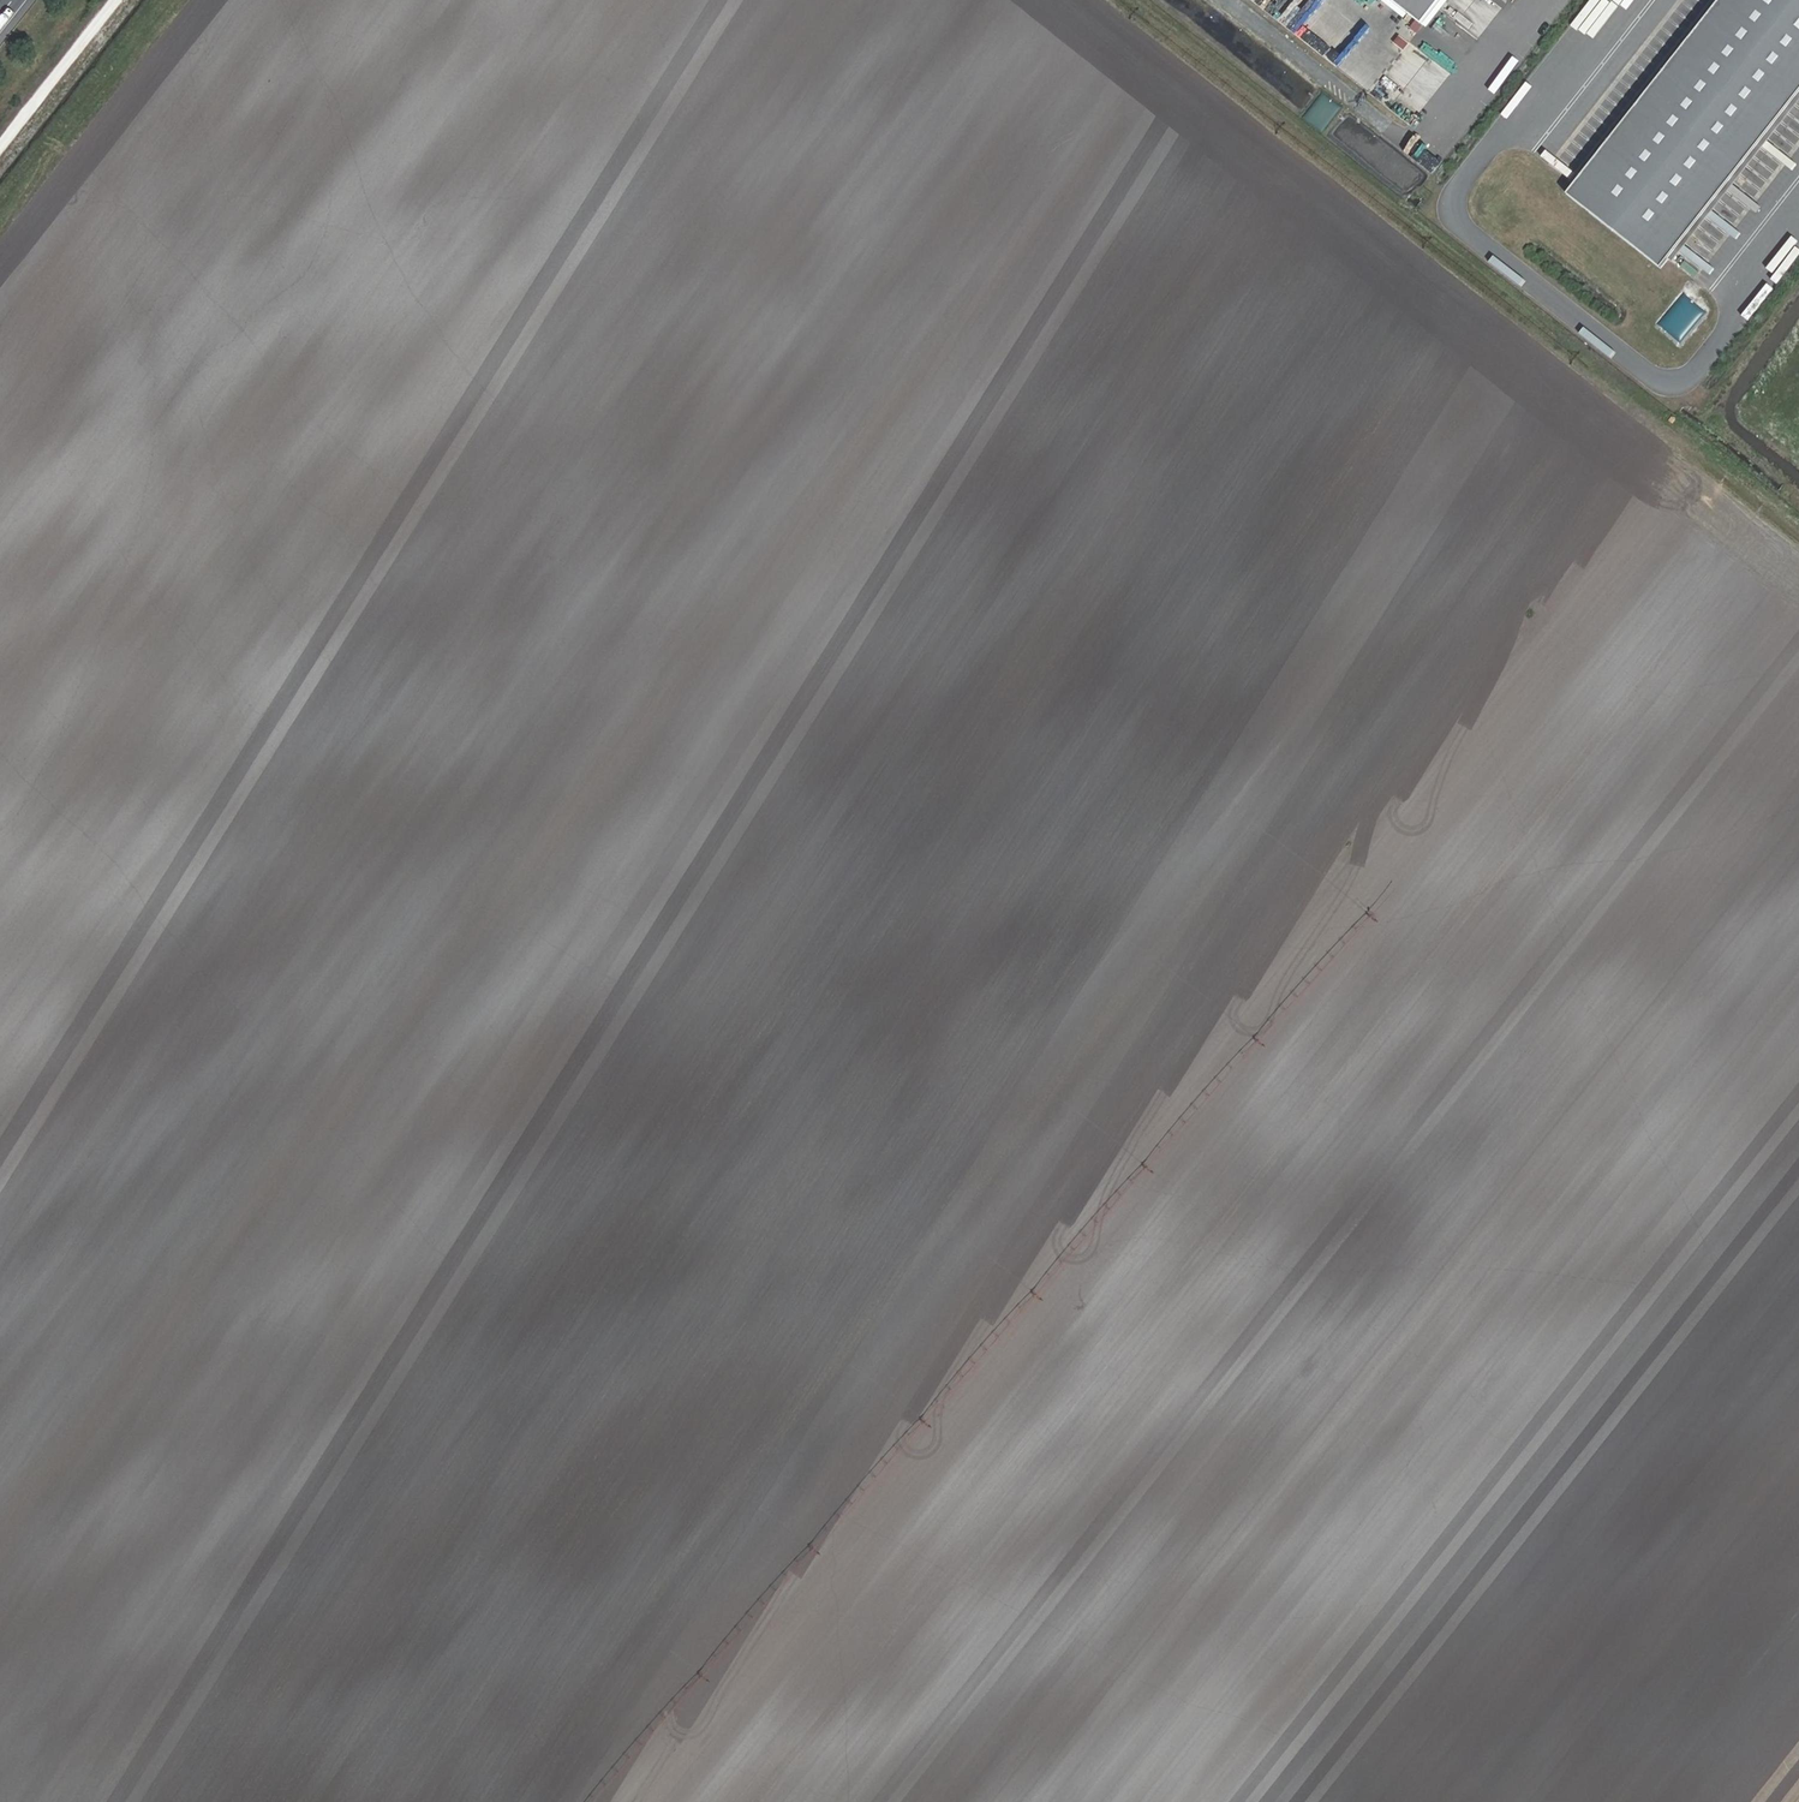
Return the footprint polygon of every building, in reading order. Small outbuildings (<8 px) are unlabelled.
[(1324,0),(1264,0),(1251,7),(1337,66),(1338,59),(1347,55),(1340,50),(1344,48),(1331,46),(1334,26),(1326,9),(1323,8),(1324,1),(1324,0)] [(1431,36),(1460,0),(1386,0),(1431,36)] [(1574,207),(1668,281),(1798,117),(1798,0),(1739,0),(1574,207)] [(1370,91),(1410,123),(1450,74),(1410,42),(1370,91)]
